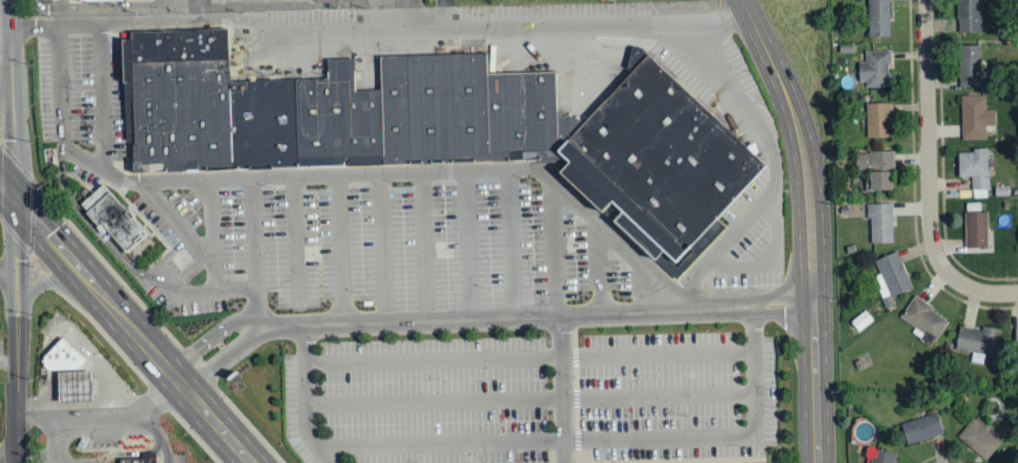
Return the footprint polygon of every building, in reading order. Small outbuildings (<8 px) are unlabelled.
[(869,38),(890,37),(889,0),(868,0),(869,38)] [(981,19),(987,20),(988,5),(980,5),(980,0),(957,0),(956,33),(981,33),(981,19)] [(233,26),(235,79),(326,76),(326,58),(359,56),(360,89),(381,89),(379,55),(491,51),(492,73),(558,71),(560,112),(585,122),(631,71),(626,70),(631,46),(643,49),(769,165),(717,221),(725,228),(677,281),(548,162),(136,174),(135,143),(125,143),(122,38),(132,38),(131,30),(233,26)] [(979,46),(958,47),(959,83),(980,82),(979,46)] [(859,82),(866,82),(866,88),(890,87),(890,51),(865,51),(865,63),(858,63),(859,82)] [(995,127),(994,110),(985,110),(985,96),(961,97),(962,140),(986,139),(986,127),(995,127)] [(890,104),(866,104),(866,139),(891,138),(890,104)] [(958,154),(958,178),(972,178),(972,198),(988,198),(987,149),(973,150),(973,153),(958,154)] [(865,192),(892,192),(892,153),(855,153),(855,175),(865,175),(865,192)] [(129,252),(113,234),(109,238),(79,204),(93,191),(102,183),(148,235),(129,252)] [(892,203),(866,204),(866,217),(870,217),(871,243),(893,242),(892,203)] [(987,211),(965,212),(965,247),(988,247),(987,211)] [(912,288),(897,251),(874,260),(880,274),(875,276),(884,299),(912,288)] [(949,321),(915,296),(901,315),(934,340),(949,321)] [(994,356),(999,328),(981,325),(981,330),(959,326),(955,349),(972,352),(971,361),(983,363),(984,354),(994,356)] [(934,339),(916,327),(912,332),(930,345),(934,339)] [(64,337),(44,357),(45,373),(58,372),(60,403),(95,401),(93,369),(80,370),(79,366),(87,359),(64,337)] [(906,443),(943,435),(938,413),(901,422),(906,443)] [(1001,443),(974,418),(957,435),(984,461),(1001,443)] [(869,447),(865,462),(893,462),(896,455),(869,447)] [(156,451),(156,462),(119,462),(119,457),(142,457),(142,451),(156,451)]
